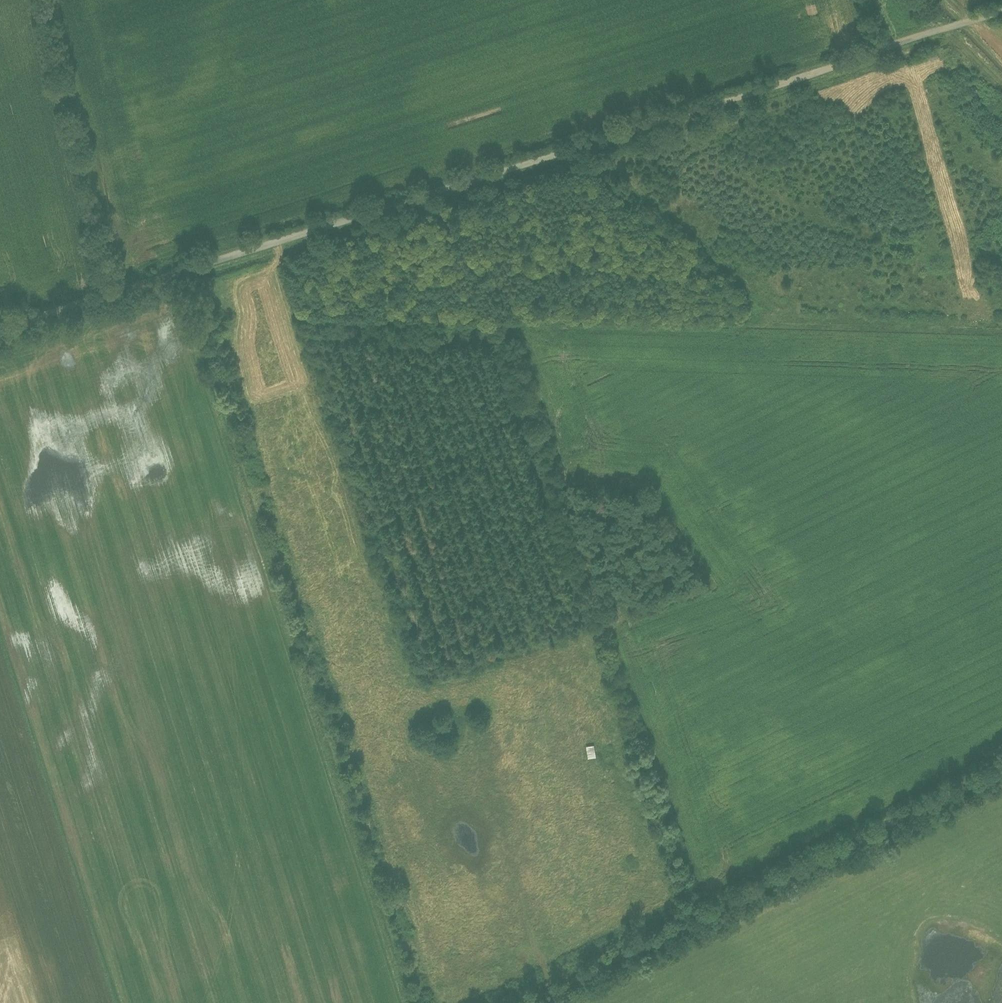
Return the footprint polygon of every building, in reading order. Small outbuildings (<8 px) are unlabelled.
[(594,745),(585,746),(586,758),(595,758),(594,745)]
